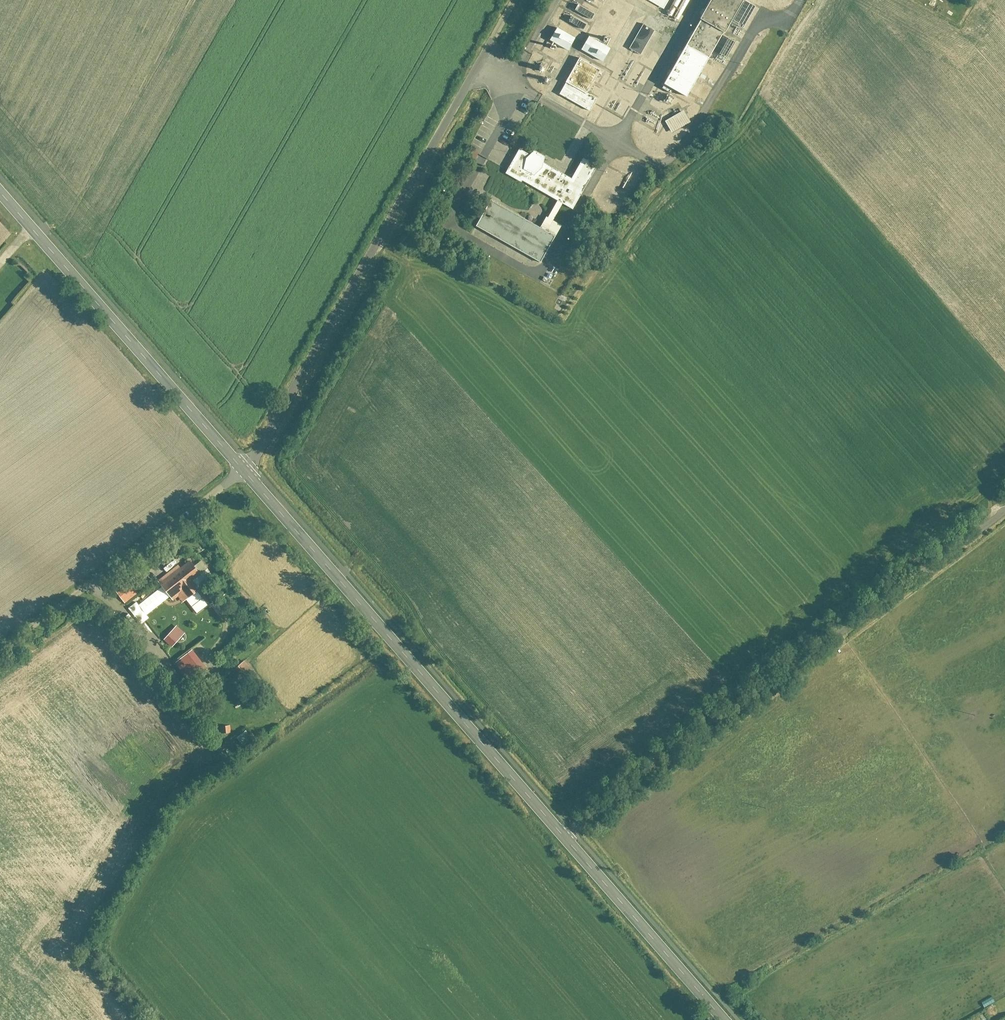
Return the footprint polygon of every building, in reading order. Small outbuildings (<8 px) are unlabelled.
[(663,10),(669,0),(645,0),(663,10)] [(696,22),(700,24),(664,87),(685,99),(742,0),(708,0),(696,22)] [(578,5),(574,13),(591,23),(596,15),(578,5)] [(643,26),(628,52),(639,59),(654,33),(643,26)] [(574,39),(556,30),(549,44),(567,53),(574,39)] [(610,50),(589,38),(581,52),(602,64),(610,50)] [(597,100),(586,94),(599,71),(578,60),(558,96),(590,113),(597,100)] [(690,124),(683,112),(665,122),(673,135),(690,124)] [(597,168),(582,160),(571,180),(543,164),(546,159),(534,152),(530,158),(518,152),(506,173),(573,210),(597,168)] [(490,201),(475,228),(540,265),(555,238),(490,201)] [(174,603),(179,600),(183,604),(187,600),(200,616),(217,603),(203,585),(210,580),(205,573),(198,578),(187,564),(160,585),(174,603)] [(134,581),(115,595),(123,607),(142,594),(134,581)] [(162,645),(171,652),(185,636),(175,628),(162,645)] [(190,652),(177,663),(192,682),(206,671),(190,652)] [(243,666),(236,672),(244,681),(251,675),(243,666)] [(244,730),(223,751),(234,762),(255,742),(244,730)]
